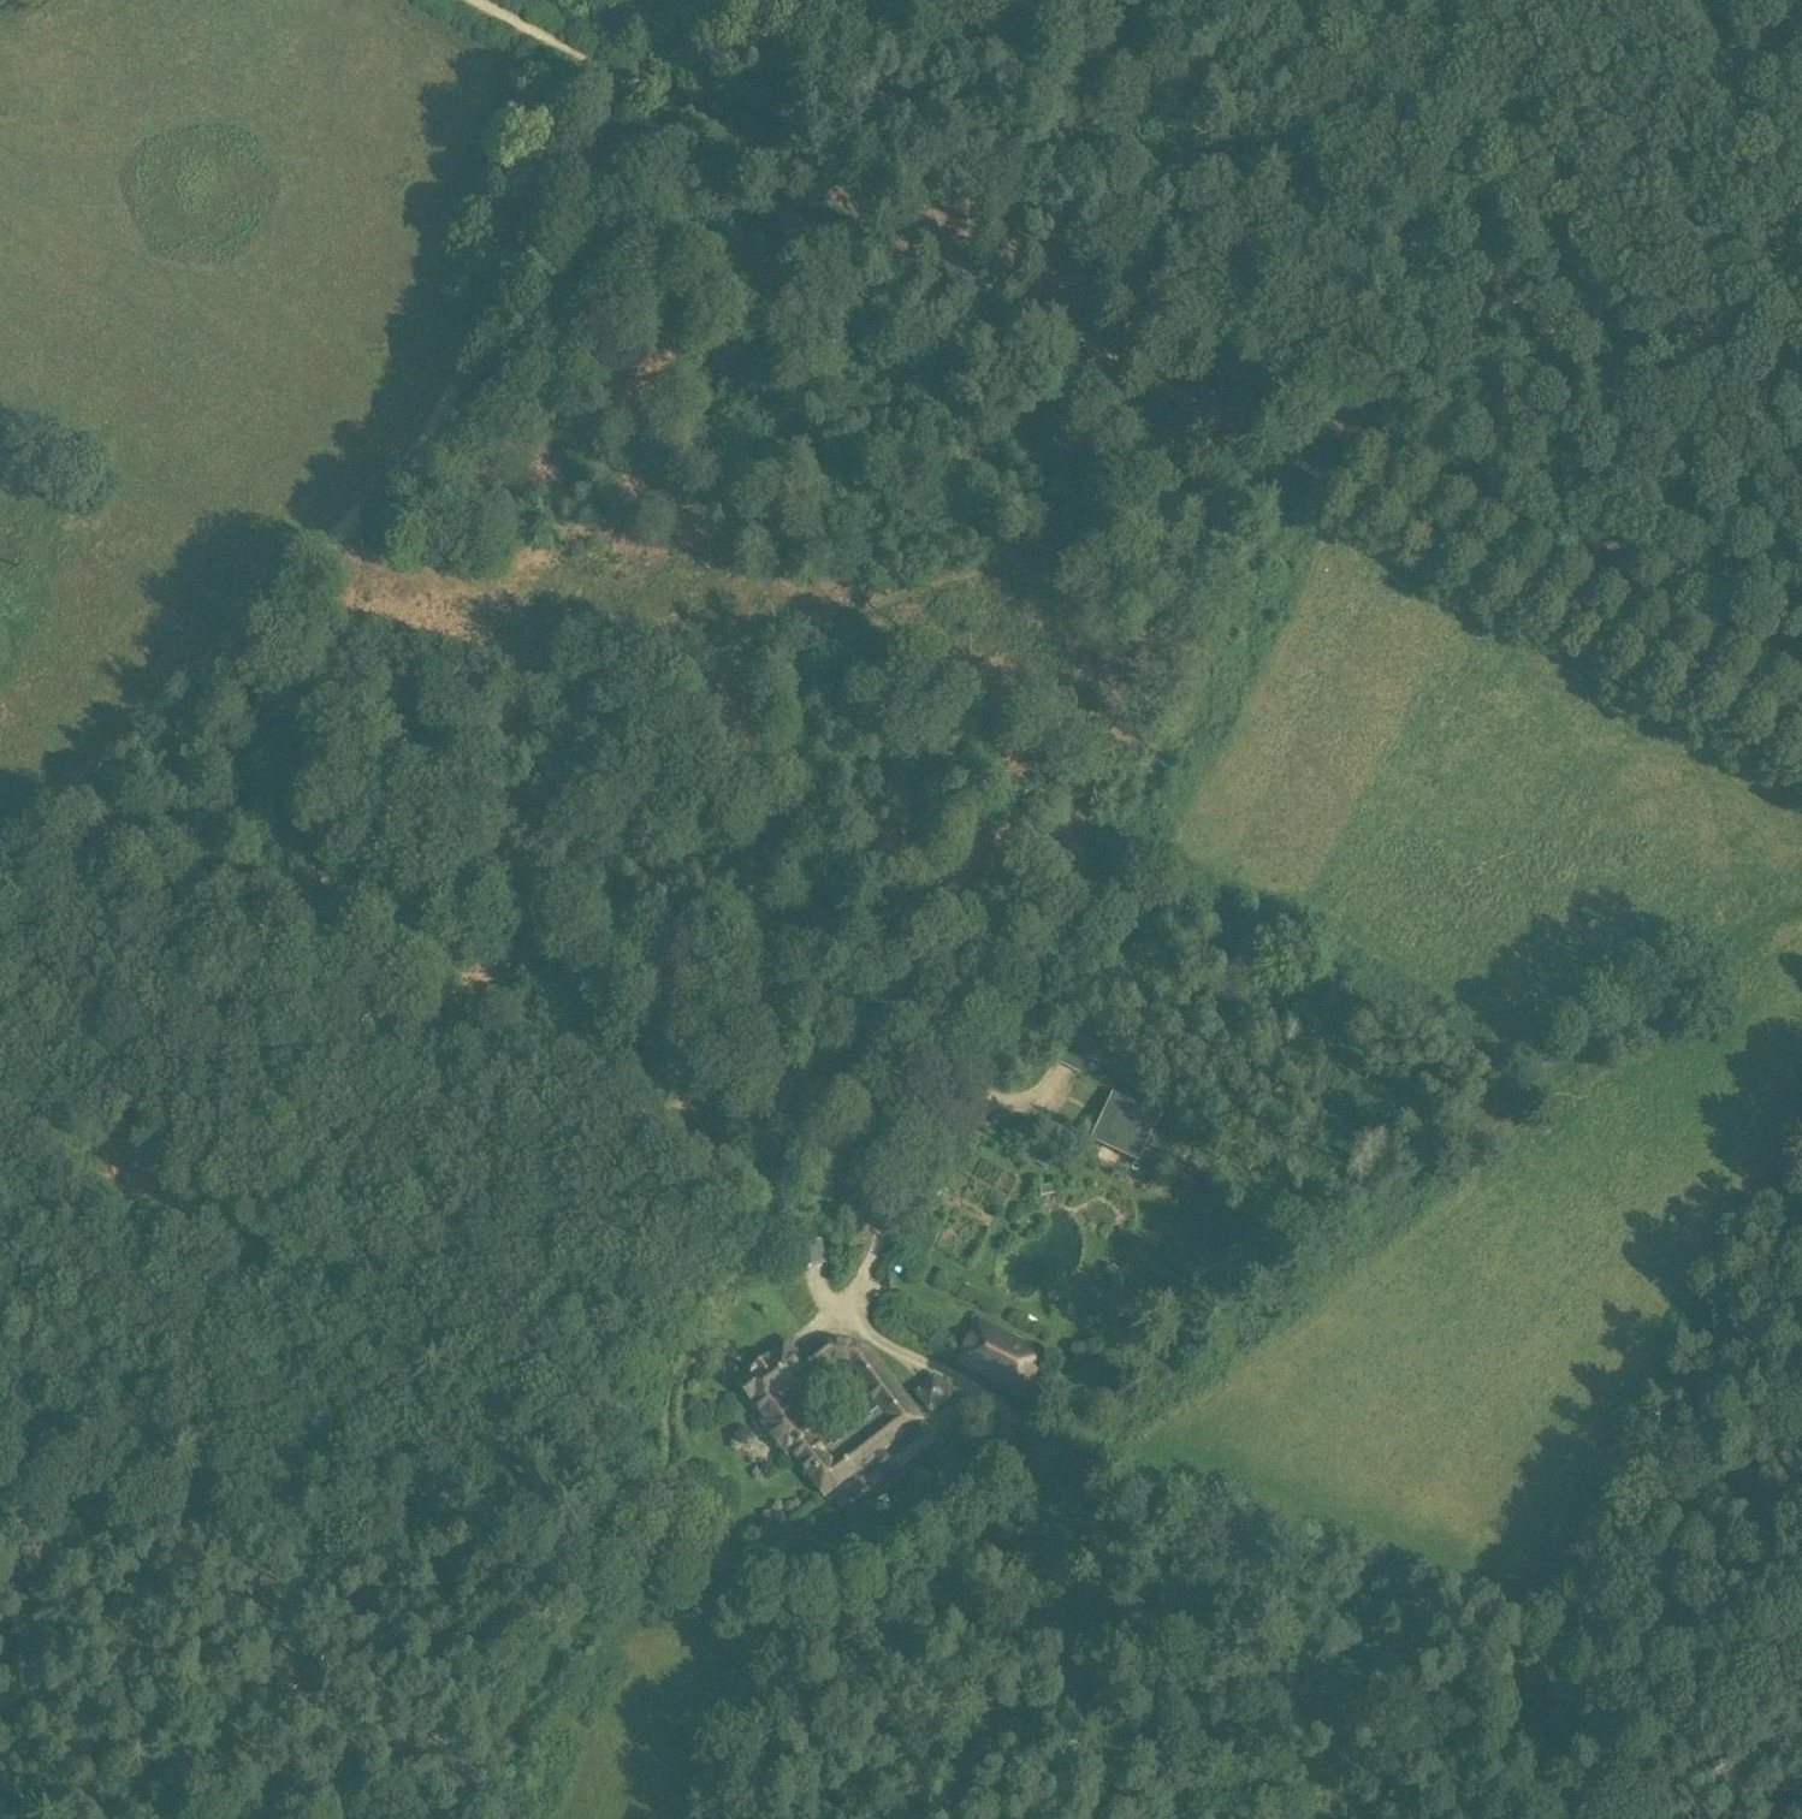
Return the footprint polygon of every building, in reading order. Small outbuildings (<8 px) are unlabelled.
[(1112,1095),(1093,1135),(1137,1156),(1156,1116),(1112,1095)] [(1040,1198),(1061,1194),(1058,1182),(1038,1186),(1040,1198)] [(932,1246),(938,1234),(923,1226),(917,1238),(932,1246)] [(1027,1387),(1043,1356),(979,1326),(959,1362),(999,1382),(1002,1375),(1027,1387)] [(761,1421),(786,1453),(790,1450),(826,1495),(921,1421),(864,1348),(819,1341),(795,1360),(785,1346),(737,1382),(765,1418),(761,1421)] [(930,1414),(952,1397),(935,1376),(913,1392),(930,1414)]
